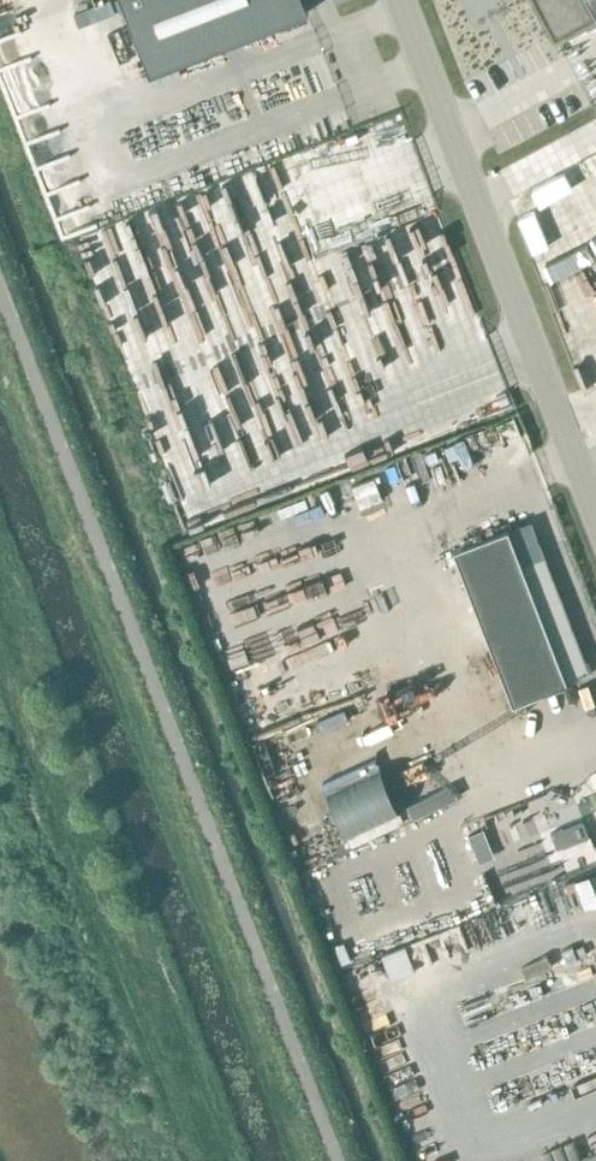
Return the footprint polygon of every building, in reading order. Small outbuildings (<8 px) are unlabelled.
[(75,11),(80,22),(124,5),(150,71),(308,10),(304,0),(103,0),(75,11)] [(555,35),(595,13),(595,0),(537,0),(555,35)] [(356,133),(345,138),(348,144),(358,140),(356,133)] [(586,163),(570,179),(591,215),(580,226),(566,213),(562,216),(574,237),(575,237),(595,273),(595,157),(586,163)] [(453,549),(513,704),(568,683),(508,528),(453,549)] [(591,670),(595,667),(595,628),(576,637),(591,670)]
